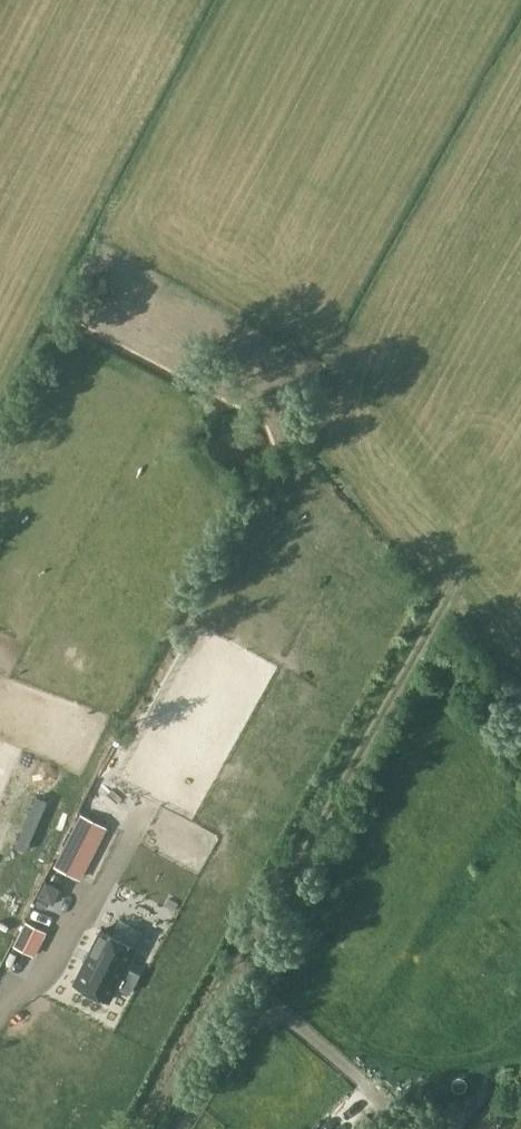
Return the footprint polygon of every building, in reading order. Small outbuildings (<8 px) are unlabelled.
[(81,814),(54,867),(77,879),(104,826),(81,814)] [(114,896),(68,987),(113,1011),(123,992),(143,1002),(159,972),(140,961),(162,921),(114,896)] [(26,921),(13,946),(31,956),(44,931),(26,921)]
